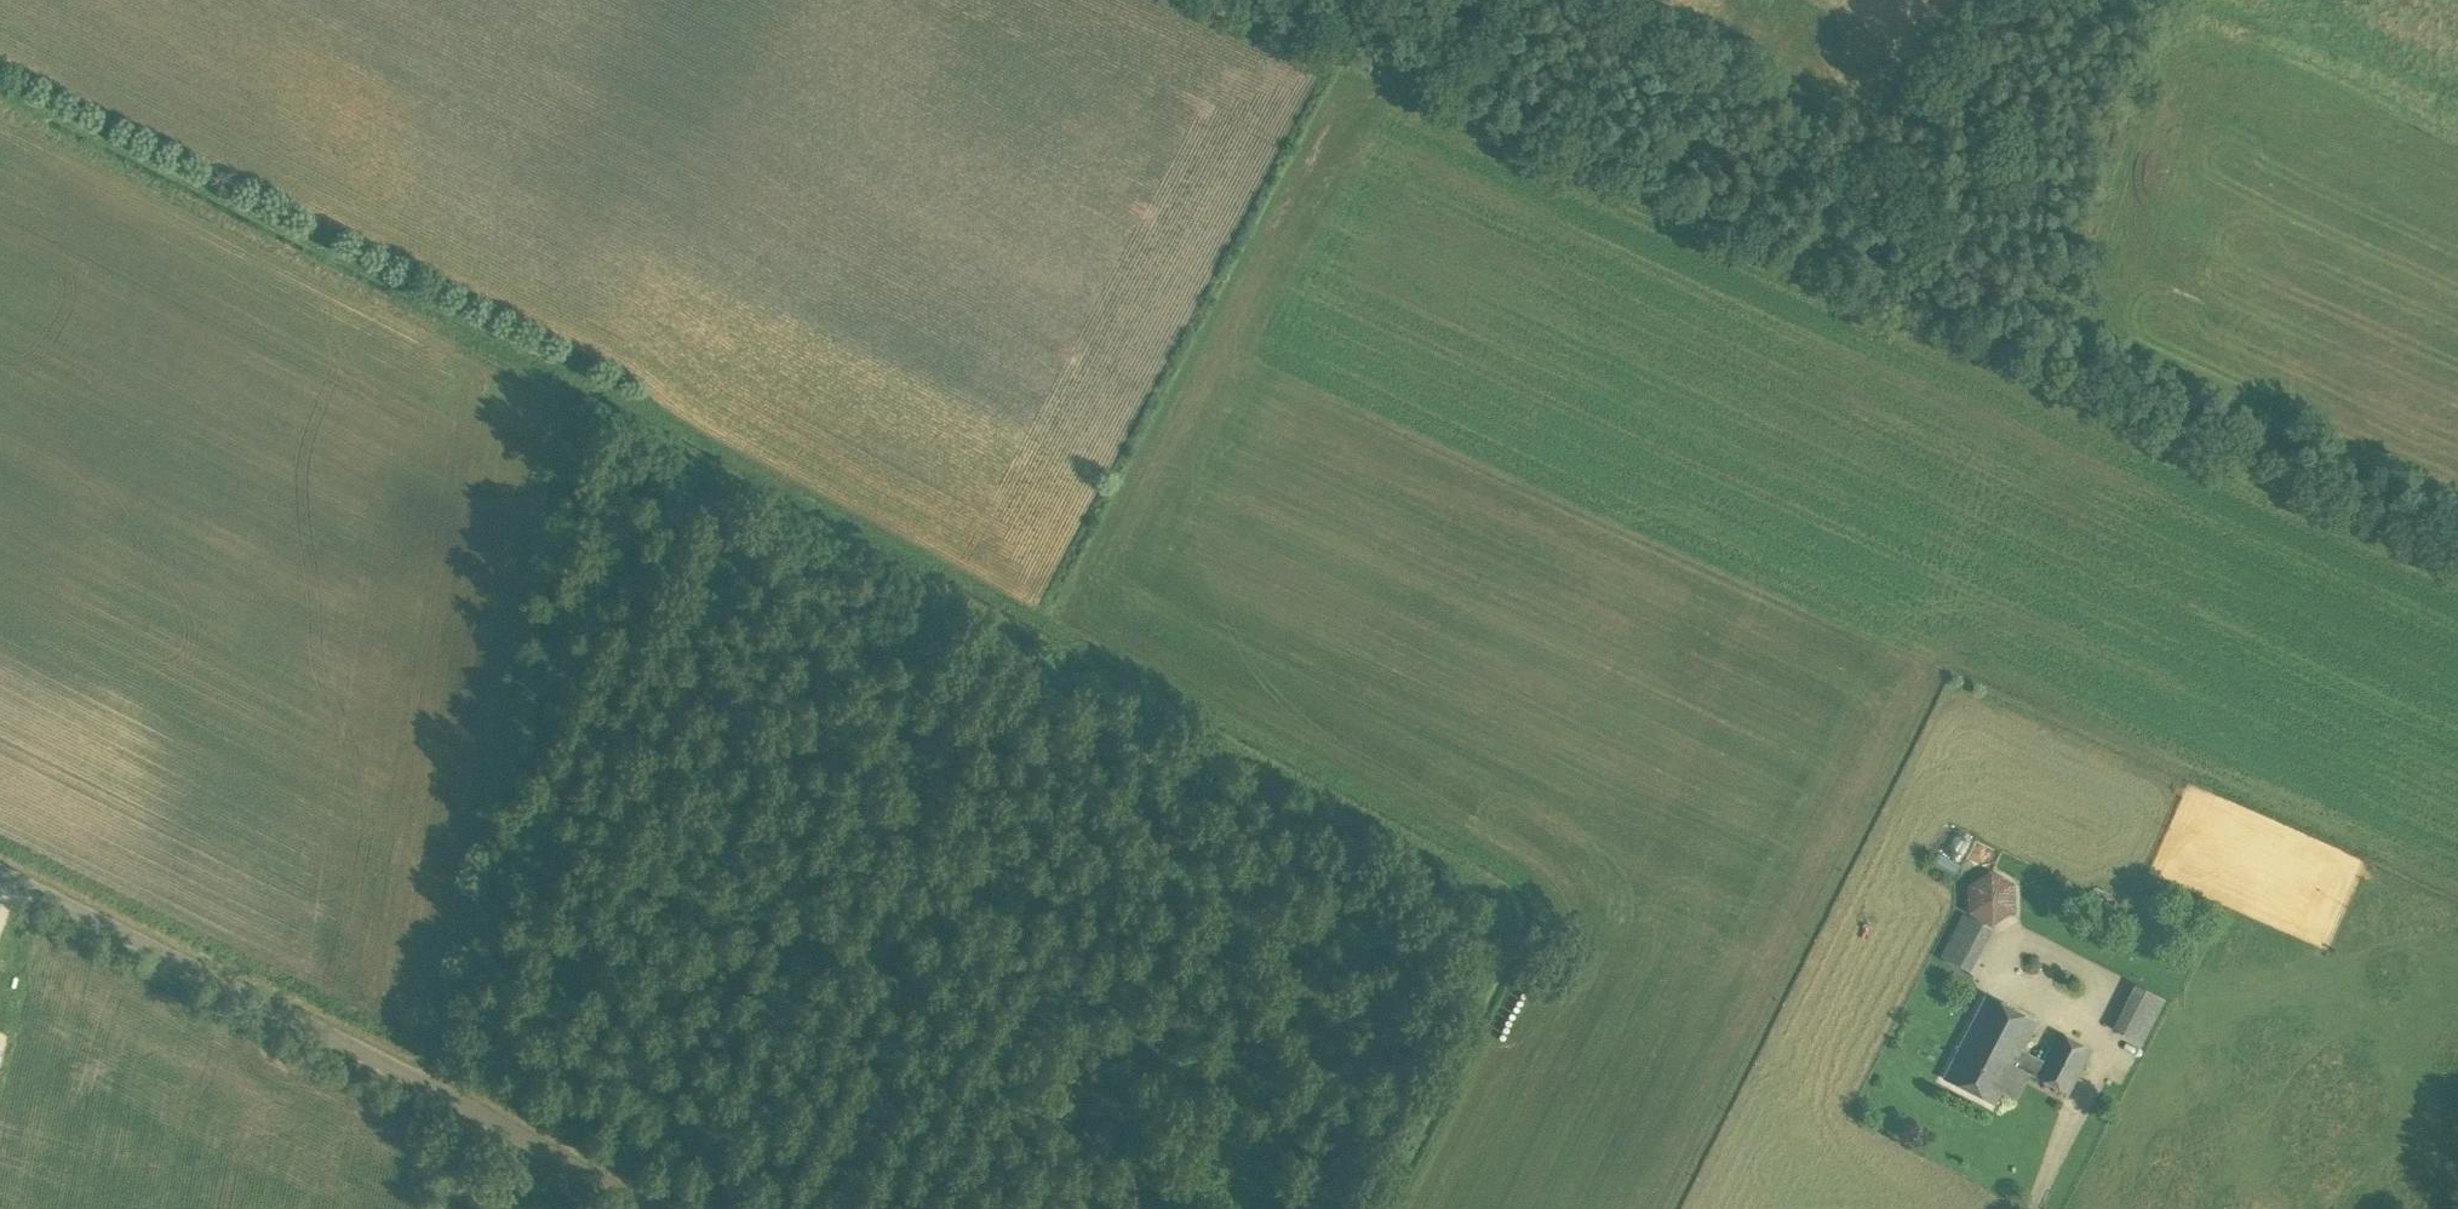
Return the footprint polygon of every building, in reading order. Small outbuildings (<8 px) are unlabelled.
[(1992,926),(2015,911),(2014,884),(1990,871),(1966,886),(1967,913),(1992,926)] [(1970,972),(1992,930),(1963,914),(1940,957),(1970,972)] [(2161,999),(2133,987),(2114,1031),(2142,1043),(2161,999)] [(2039,1062),(2020,1051),(2035,1023),(1984,997),(1941,1078),(1992,1105),(2013,1064),(2067,1093),(2090,1050),(2055,1032),(2039,1062)]
